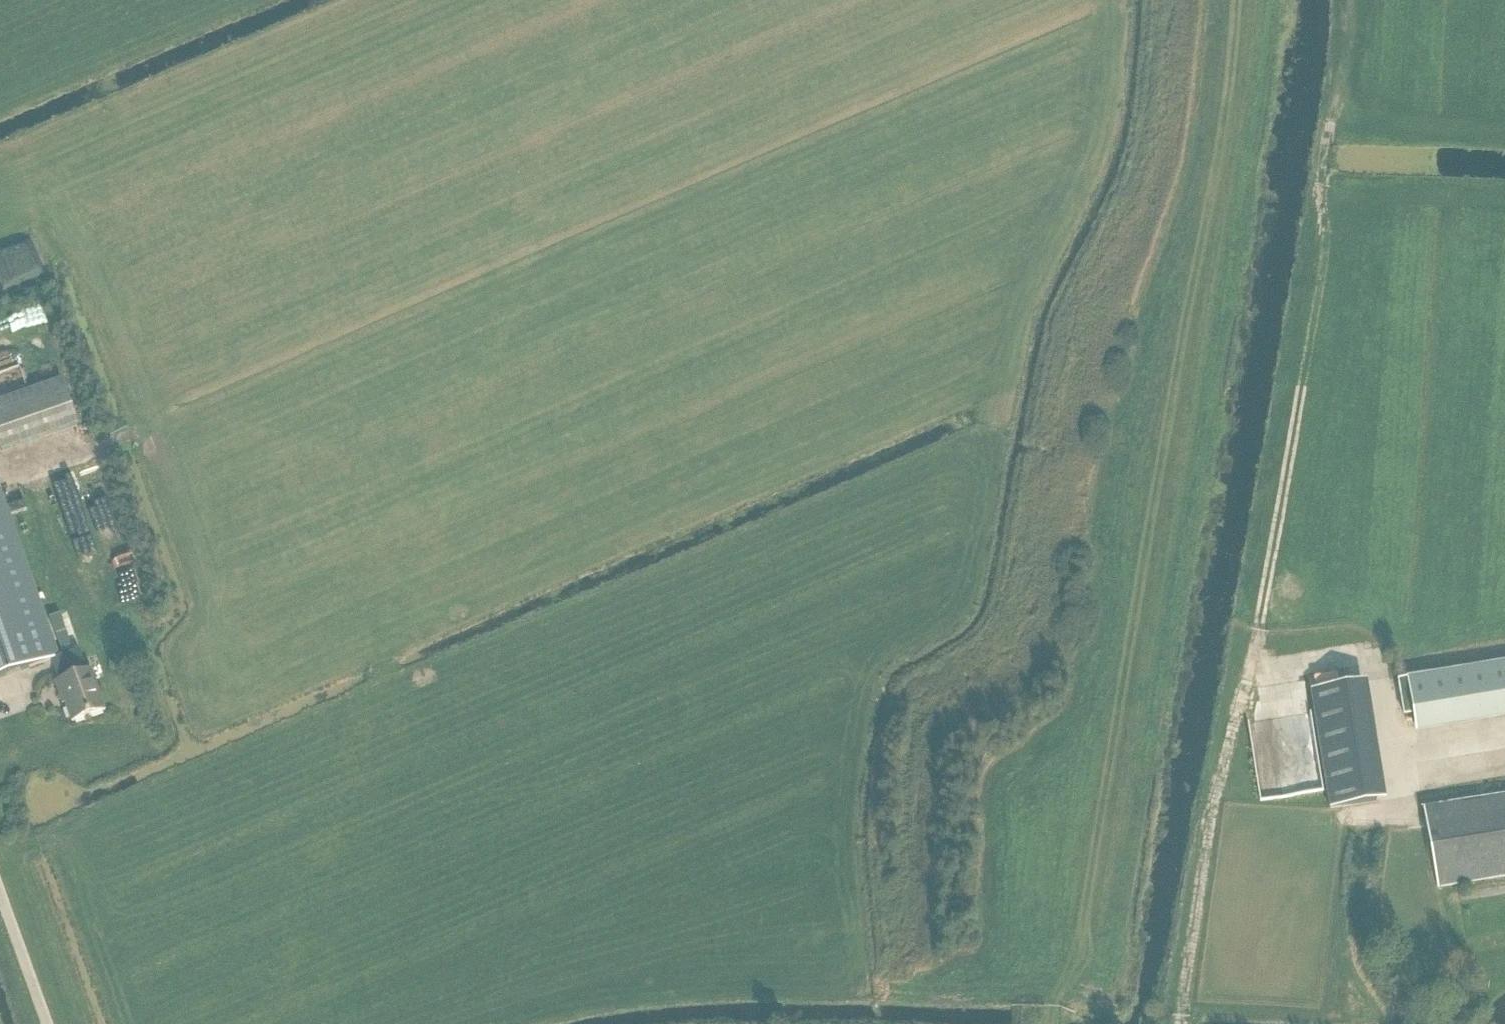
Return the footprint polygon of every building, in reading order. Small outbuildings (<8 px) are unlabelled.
[(42,281),(31,243),(0,252),(0,294),(42,281)] [(61,379),(0,401),(0,447),(1,451),(77,425),(61,379)] [(51,661),(59,682),(55,683),(61,698),(64,696),(73,723),(106,711),(91,671),(88,673),(79,649),(60,656),(2,493),(0,493),(0,679),(51,661)] [(59,615),(49,618),(55,634),(64,631),(59,615)] [(65,633),(55,636),(61,652),(71,649),(65,633)] [(1409,676),(1416,724),(1504,710),(1504,660),(1409,676)] [(1378,801),(1358,682),(1311,690),(1330,809),(1378,801)] [(1424,808),(1438,887),(1504,875),(1504,794),(1424,808)]
